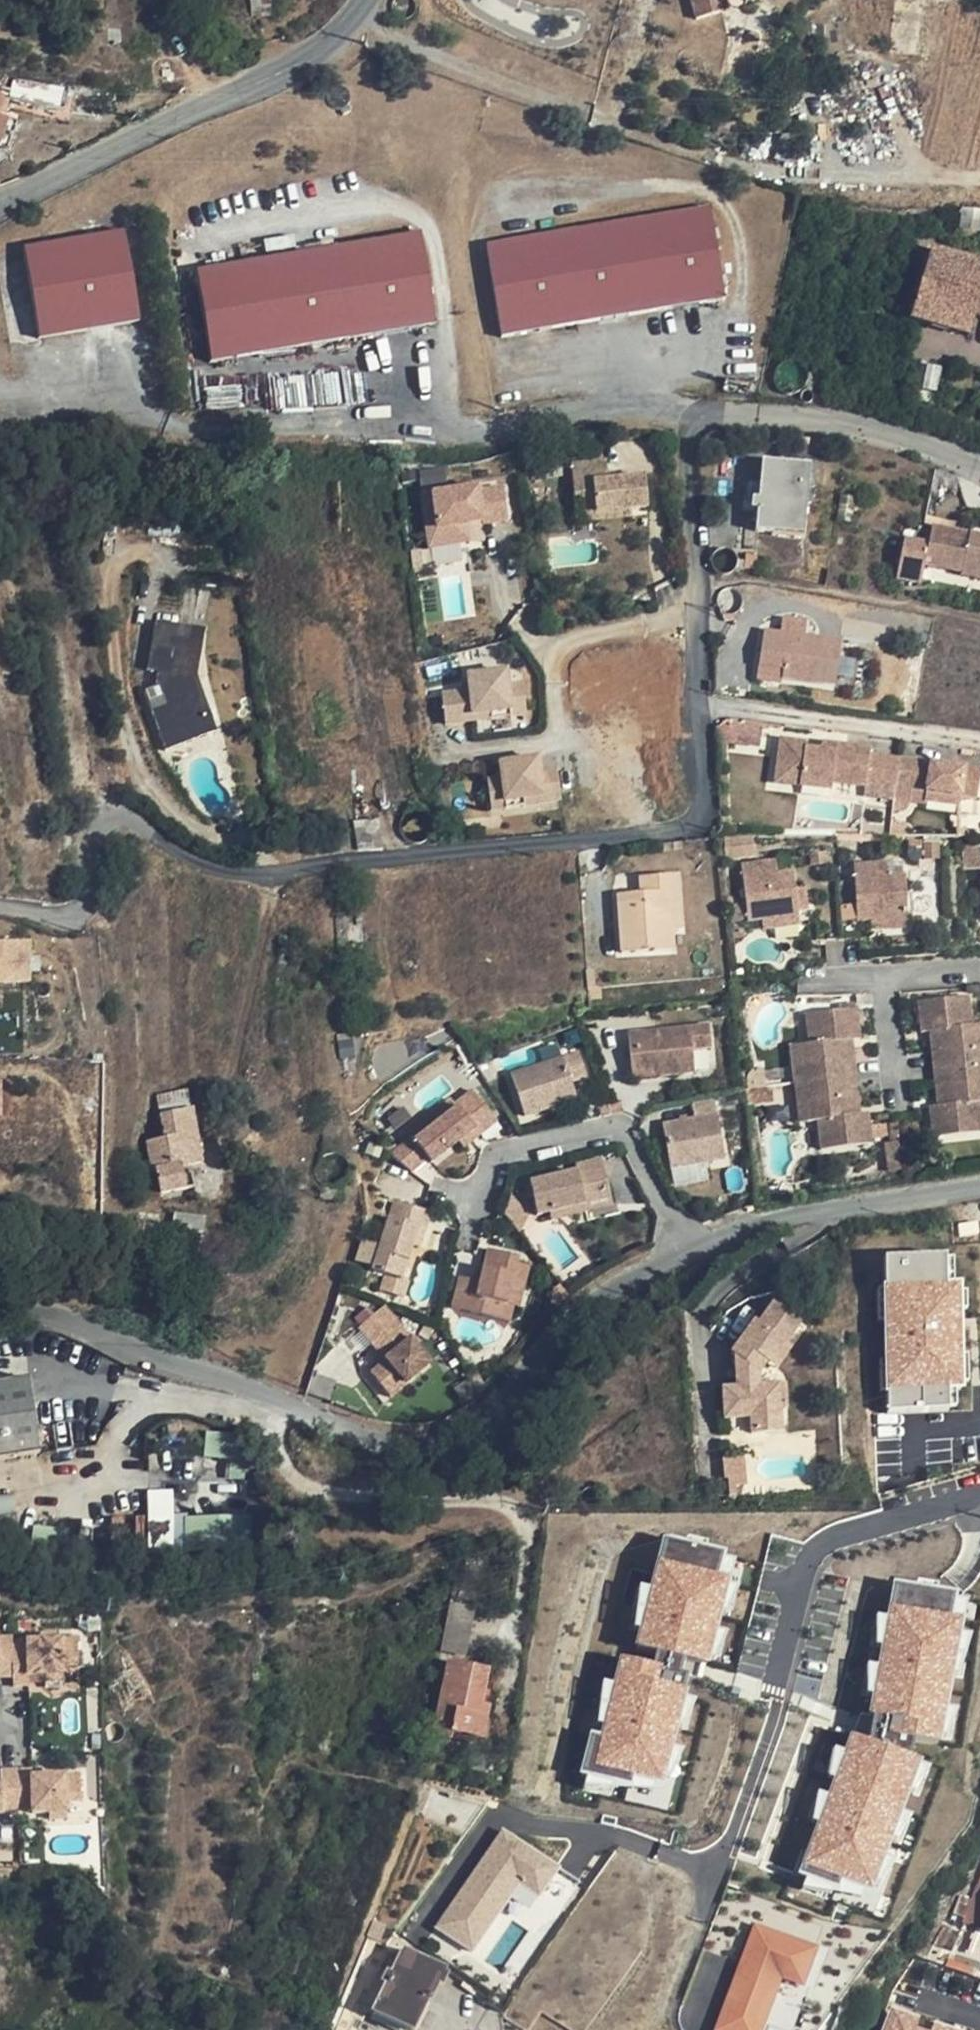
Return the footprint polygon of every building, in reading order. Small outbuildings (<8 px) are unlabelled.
[(256,22),(275,17),(271,0),(249,0),(256,22)] [(694,20),(717,14),(713,0),(689,0),(694,20)] [(721,0),(713,0),(717,14),(724,12),(721,0)] [(351,111),(348,105),(348,106),(344,108),(340,109),(344,115),(351,111)] [(0,116),(0,146),(7,149),(14,130),(16,122),(0,116)] [(710,208),(487,244),(502,336),(725,300),(710,208)] [(979,232),(979,228),(979,210),(963,208),(960,229),(979,232)] [(123,230),(24,247),(39,339),(138,322),(123,230)] [(419,233),(196,270),(211,361),(434,325),(419,233)] [(975,314),(979,316),(979,264),(929,250),(913,308),(930,313),(930,314),(948,320),(945,330),(969,336),(975,314)] [(913,308),(910,319),(945,330),(948,320),(930,314),(930,313),(913,308)] [(801,502),(804,466),(762,462),(758,501),(762,502),(761,508),(758,508),(756,531),(774,532),(775,523),(805,526),(807,502),(801,502)] [(608,463),(573,466),(577,502),(596,500),(598,514),(633,511),(650,509),(647,479),(610,482),(608,463)] [(811,466),(804,466),(801,502),(807,502),(811,466)] [(477,483),(422,490),(429,542),(458,538),(456,521),(466,520),(481,517),(481,520),(507,516),(503,484),(478,487),(477,483)] [(633,517),(633,511),(598,514),(596,500),(577,502),(579,522),(633,517)] [(466,520),(456,521),(458,538),(468,537),(466,520)] [(804,536),(805,526),(775,523),(774,532),(804,536)] [(899,580),(924,583),(927,564),(964,570),(964,572),(979,575),(979,541),(970,539),(971,533),(933,527),(930,544),(905,540),(899,580)] [(201,651),(205,628),(157,620),(148,668),(159,670),(167,671),(172,645),(201,651)] [(842,642),(765,631),(759,674),(836,686),(842,642)] [(197,674),(201,651),(172,645),(167,671),(159,670),(156,687),(146,690),(166,748),(217,730),(197,674)] [(526,682),(512,683),(510,668),(469,673),(471,687),(445,690),(449,723),(530,714),(526,682)] [(762,724),(741,722),(737,742),(760,746),(762,724)] [(830,751),(821,749),(807,747),(807,742),(782,739),(778,764),(803,767),(800,785),(832,790),(833,782),(865,787),(866,782),(895,786),(896,785),(912,786),(912,789),(927,791),(925,804),(926,804),(927,800),(960,805),(961,796),(977,798),(979,776),(979,769),(949,766),(938,764),(899,759),(869,755),(871,749),(831,744),(830,751)] [(830,751),(831,744),(822,742),(821,749),(830,751)] [(491,777),(495,809),(564,801),(560,768),(544,770),(543,755),(501,760),(503,776),(491,777)] [(803,767),(778,764),(775,782),(800,785),(803,767)] [(927,791),(912,789),(910,802),(925,804),(927,791)] [(379,821),(355,822),(357,851),(382,850),(379,821)] [(441,834),(433,830),(433,833),(430,837),(439,842),(441,834)] [(749,853),(749,836),(728,835),(727,853),(749,853)] [(962,838),(964,867),(979,867),(979,839),(962,838)] [(761,920),(798,915),(794,872),(777,874),(776,860),(742,865),(748,922),(761,920)] [(870,922),(907,919),(906,876),(889,877),(888,863),(854,865),(856,907),(857,922),(870,922)] [(671,912),(681,911),(678,875),(640,878),(641,894),(618,895),(622,954),(674,951),(672,932),(671,912)] [(851,881),(839,881),(840,907),(842,938),(858,937),(857,922),(856,907),(853,907),(851,881)] [(682,931),(681,911),(671,912),(672,932),(682,931)] [(798,915),(761,920),(763,930),(800,925),(798,915)] [(907,919),(870,922),(871,932),(908,929),(907,919)] [(34,984),(33,938),(0,939),(0,984),(34,984)] [(594,970),(587,971),(588,989),(595,989),(595,988),(594,970)] [(601,987),(595,988),(595,989),(588,989),(589,1000),(602,1000),(601,987)] [(972,1026),(969,997),(918,1002),(922,1033),(929,1032),(930,1032),(934,1031),(935,1038),(931,1039),(934,1069),(979,1064),(979,1025),(972,1026)] [(856,1009),(840,1011),(806,1015),(809,1044),(800,1045),(802,1066),(794,1067),(796,1084),(856,1078),(853,1047),(849,1048),(848,1041),(853,1040),(860,1040),(857,1009),(856,1009)] [(669,1072),(669,1076),(695,1073),(693,1050),(711,1048),(710,1025),(628,1033),(631,1071),(655,1069),(655,1077),(663,1076),(663,1073),(669,1072)] [(802,1066),(800,1045),(792,1046),(794,1067),(802,1066)] [(551,1107),(562,1103),(577,1099),(571,1081),(587,1076),(580,1052),(511,1074),(524,1115),(551,1107)] [(934,1069),(937,1100),(942,1099),(942,1105),(938,1106),(930,1107),(933,1138),(979,1133),(979,1064),(934,1069)] [(655,1069),(631,1071),(632,1080),(655,1077),(655,1069)] [(859,1108),(856,1078),(796,1084),(797,1101),(806,1100),(808,1122),(819,1120),(821,1150),(873,1144),(869,1114),(860,1115),(856,1116),(855,1108),(859,1108)] [(770,1103),(768,1087),(743,1090),(744,1106),(770,1103)] [(201,1163),(189,1090),(159,1095),(165,1139),(147,1142),(152,1171),(157,1170),(161,1194),(185,1189),(181,1167),(189,1165),(201,1163)] [(476,1130),(480,1135),(497,1122),(474,1091),(457,1103),(459,1107),(415,1141),(412,1136),(396,1149),(412,1169),(428,1157),(443,1145),(448,1151),(459,1142),(476,1130)] [(806,1100),(797,1101),(799,1122),(808,1122),(806,1100)] [(695,1120),(663,1125),(670,1169),(725,1159),(717,1115),(714,1101),(692,1105),(695,1120)] [(562,1103),(551,1107),(553,1113),(564,1109),(562,1103)] [(622,1103),(607,1105),(610,1114),(615,1113),(622,1112),(622,1103)] [(476,1130),(459,1142),(464,1148),(480,1135),(476,1130)] [(622,1144),(614,1148),(619,1158),(627,1154),(622,1144)] [(443,1145),(428,1157),(432,1163),(448,1151),(443,1145)] [(660,1154),(653,1157),(658,1168),(664,1165),(660,1154)] [(584,1194),(609,1189),(602,1160),(575,1166),(577,1173),(530,1183),(537,1216),(550,1212),(586,1204),(584,1194)] [(189,1165),(181,1167),(185,1189),(195,1188),(189,1165)] [(613,1206),(609,1189),(584,1194),(586,1204),(550,1212),(552,1220),(613,1206)] [(418,1227),(425,1230),(431,1212),(395,1201),(373,1270),(392,1276),(398,1258),(407,1260),(412,1245),(418,1227)] [(159,1216),(138,1213),(136,1219),(158,1223),(159,1216)] [(182,1233),(185,1216),(175,1214),(173,1229),(173,1231),(182,1233)] [(204,1219),(185,1216),(182,1233),(173,1231),(170,1253),(199,1257),(204,1219)] [(503,1217),(495,1224),(501,1232),(509,1225),(503,1217)] [(419,1248),(425,1230),(418,1227),(412,1245),(419,1248)] [(459,1230),(451,1228),(448,1241),(455,1243),(459,1230)] [(507,1305),(517,1264),(519,1257),(488,1250),(484,1269),(480,1282),(476,1281),(459,1277),(452,1308),(501,1321),(505,1304),(507,1305)] [(948,1251),(887,1253),(888,1280),(882,1281),(885,1389),(890,1389),(891,1409),(960,1407),(960,1387),(967,1386),(963,1279),(956,1279),(956,1256),(948,1256),(948,1251)] [(401,1279),(407,1260),(398,1258),(392,1276),(401,1279)] [(530,1267),(517,1264),(507,1305),(514,1307),(519,1309),(530,1267)] [(514,1307),(507,1305),(505,1304),(501,1321),(510,1323),(514,1307)] [(392,1366),(376,1379),(391,1397),(431,1364),(384,1307),(359,1327),(386,1359),(392,1366)] [(736,1358),(739,1389),(759,1388),(758,1372),(765,1363),(781,1343),(785,1346),(800,1327),(775,1307),(760,1327),(756,1324),(732,1355),(736,1358)] [(447,1317),(442,1316),(440,1327),(444,1333),(449,1330),(446,1325),(447,1317)] [(434,1330),(426,1325),(419,1335),(427,1340),(434,1330)] [(785,1346),(781,1343),(765,1363),(777,1373),(793,1352),(785,1346)] [(392,1366),(386,1359),(371,1372),(376,1379),(392,1366)] [(0,1384),(0,1459),(34,1454),(24,1380),(0,1384)] [(791,1385),(781,1386),(784,1416),(794,1416),(791,1385)] [(784,1416),(781,1386),(759,1388),(739,1389),(724,1391),(727,1420),(753,1418),(754,1436),(785,1434),(784,1416)] [(149,1490),(153,1550),(256,1543),(253,1509),(178,1515),(176,1488),(149,1490)] [(665,1538),(637,1649),(709,1667),(736,1562),(724,1560),(726,1553),(665,1538)] [(458,1574),(453,1606),(471,1608),(475,1608),(482,1553),(466,1554),(465,1565),(459,1565),(458,1574)] [(954,1618),(958,1594),(896,1582),(870,1713),(894,1718),(891,1734),(941,1744),(965,1620),(954,1618)] [(451,1605),(447,1621),(468,1625),(471,1608),(453,1606),(451,1605)] [(13,1673),(13,1681),(29,1680),(29,1670),(43,1669),(63,1668),(63,1661),(77,1660),(75,1632),(26,1635),(27,1642),(11,1643),(10,1633),(0,1634),(0,1674),(13,1673)] [(660,1684),(664,1668),(622,1658),(595,1767),(665,1784),(688,1690),(660,1684)] [(487,1672),(449,1665),(434,1736),(451,1740),(452,1734),(480,1740),(485,1720),(478,1718),(487,1672)] [(855,1736),(807,1866),(874,1890),(922,1761),(855,1736)] [(0,1772),(0,1811),(5,1810),(5,1805),(37,1803),(38,1808),(55,1807),(74,1806),(73,1794),(85,1793),(83,1767),(35,1770),(35,1763),(3,1765),(3,1772),(0,1772)] [(85,1793),(73,1794),(74,1806),(55,1807),(55,1816),(87,1813),(85,1793)] [(505,1830),(438,1927),(474,1952),(523,1882),(543,1896),(561,1869),(505,1830)] [(979,1928),(979,1881),(965,1922),(979,1928)] [(821,1945),(757,1922),(717,2029),(764,2029),(784,1976),(806,1984),(821,1945)] [(427,2002),(430,2002),(444,1970),(406,1951),(376,2012),(413,2029),(427,2002)] [(887,2029),(955,2029),(896,2008),(887,2029)]
